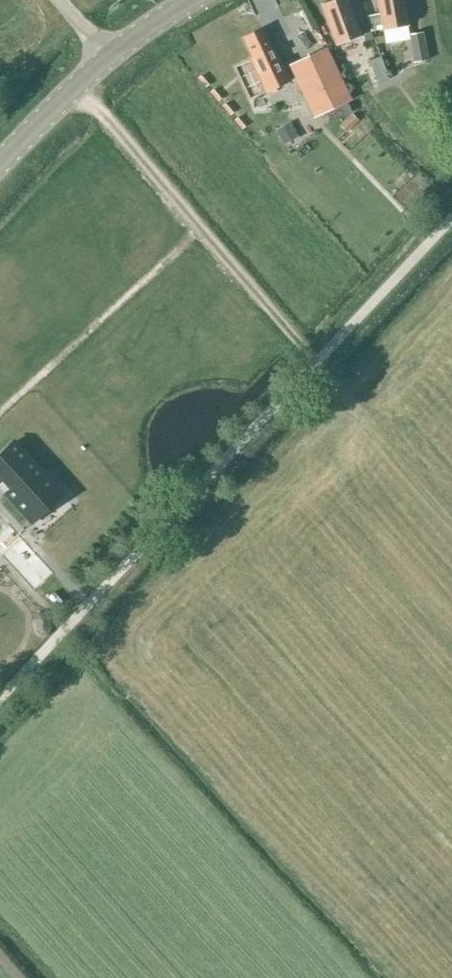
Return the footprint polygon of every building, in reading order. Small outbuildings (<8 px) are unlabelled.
[(335,45),(360,36),(347,0),(334,0),(321,5),(335,45)] [(382,30),(408,25),(403,0),(377,0),(382,30)] [(250,59),(266,92),(291,81),(284,66),(281,68),(262,29),(243,38),(252,58),(250,59)] [(428,60),(423,32),(408,35),(413,63),(428,60)] [(326,50),(289,66),(313,117),(349,101),(326,50)] [(389,79),(380,56),(369,60),(377,83),(389,79)] [(283,143),(296,136),(291,126),(278,133),(283,143)] [(13,442),(0,454),(0,482),(2,480),(10,488),(5,493),(33,523),(33,522),(61,496),(62,496),(13,442)] [(18,534),(9,543),(16,551),(25,542),(18,534)]
